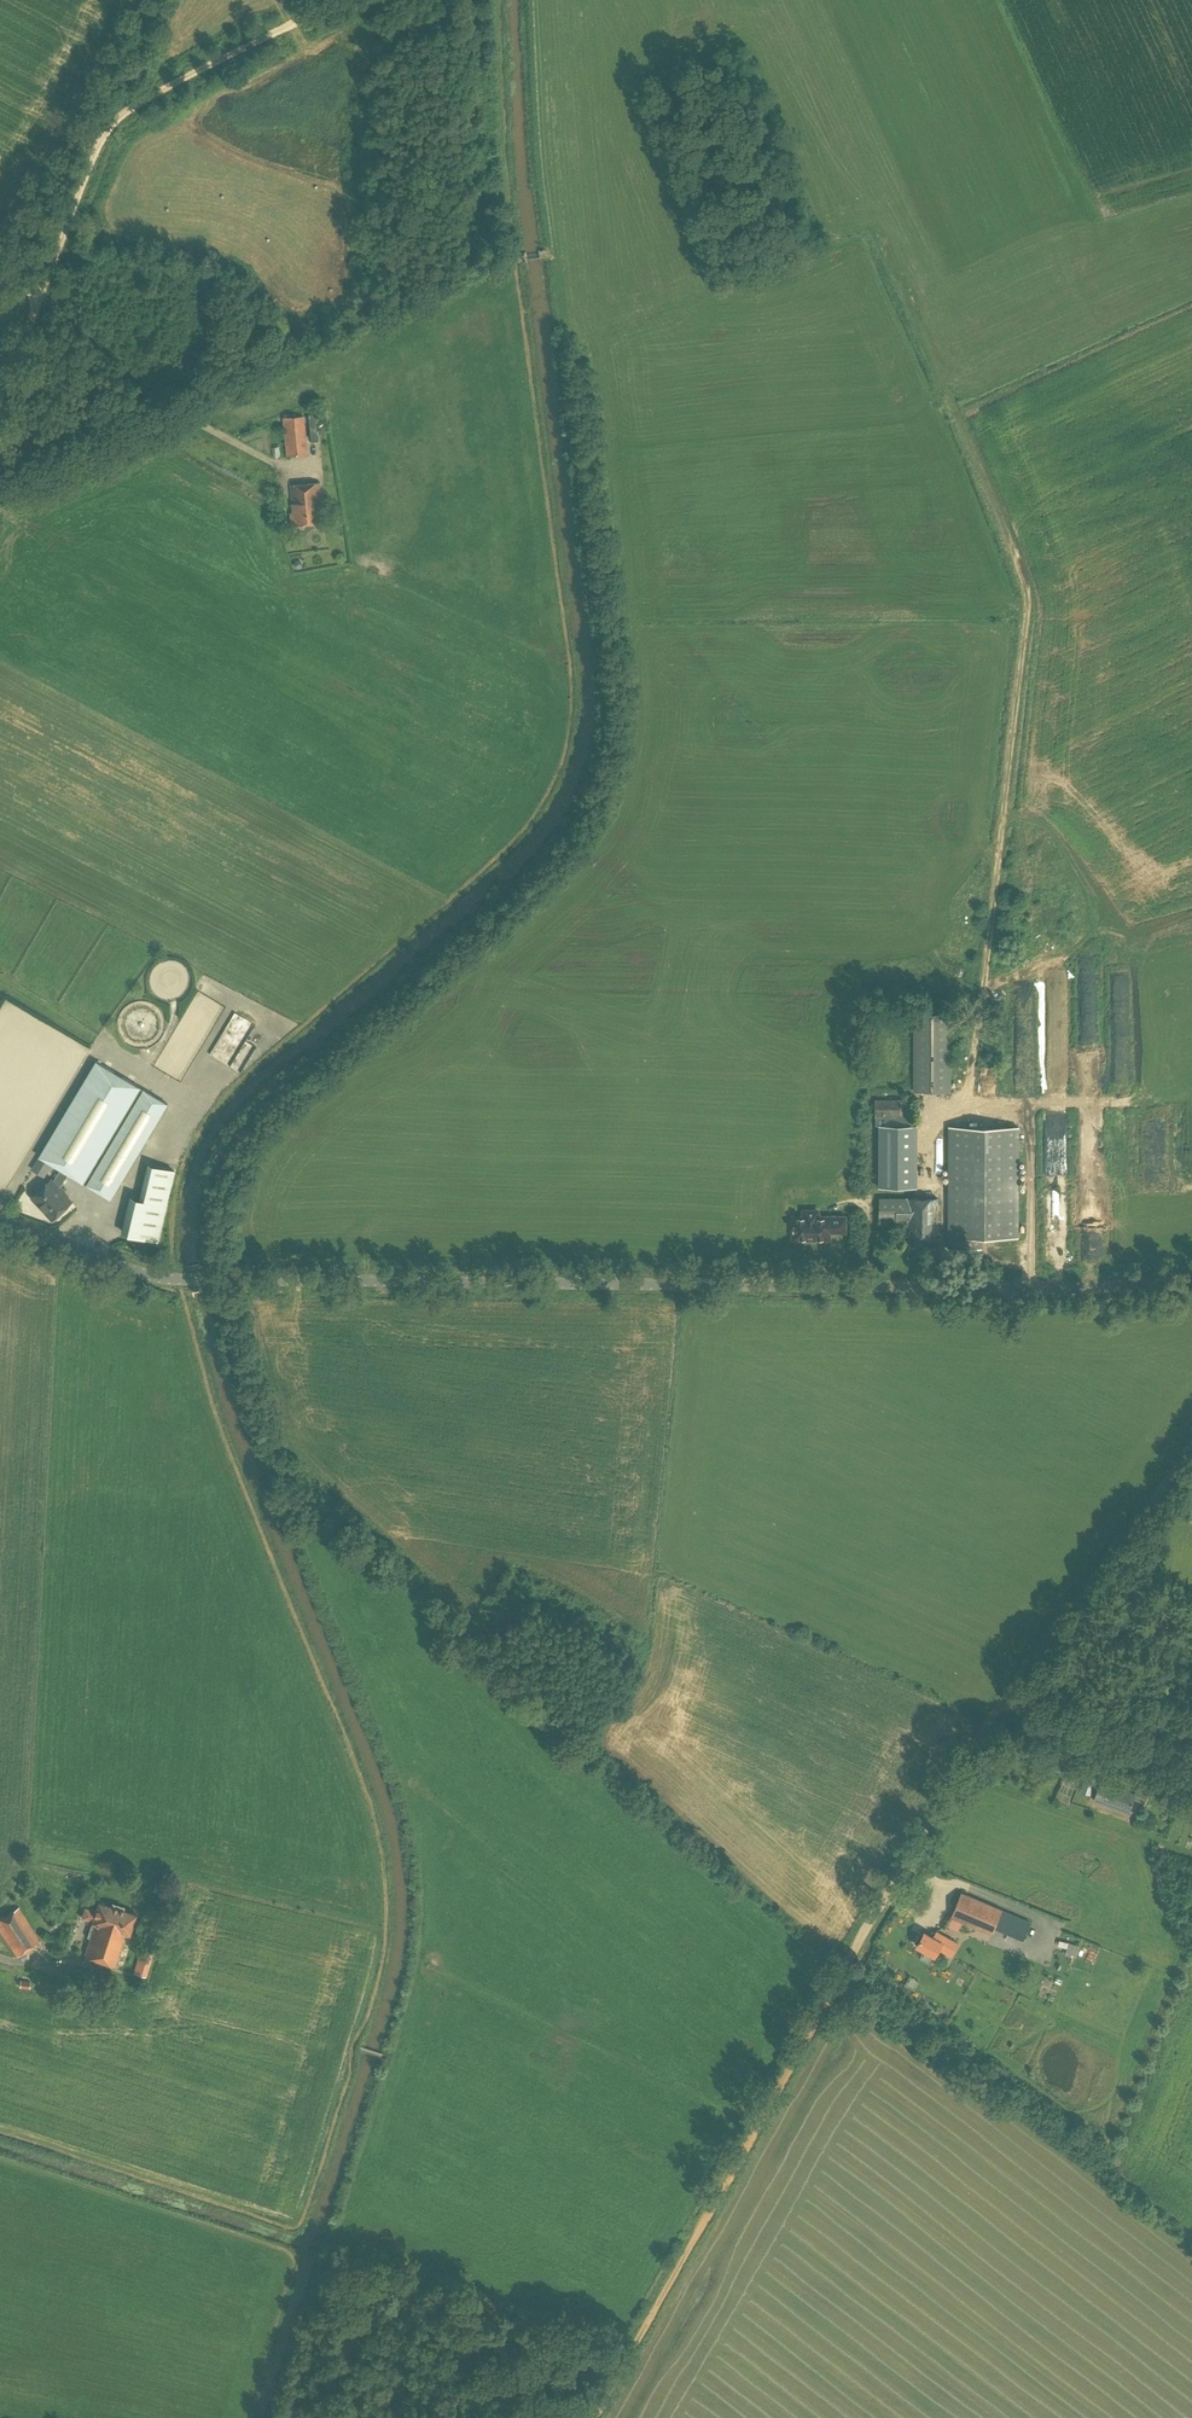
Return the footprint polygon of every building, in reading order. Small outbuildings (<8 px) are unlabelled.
[(316,413),(309,414),(311,439),(318,439),(316,413)] [(307,454),(303,416),(294,417),(294,416),(284,417),(288,456),(298,455),(307,454)] [(263,494),(282,500),(287,485),(268,479),(263,494)] [(292,525),(324,522),(320,482),(291,485),(293,512),(291,512),(292,525)] [(198,990),(158,1065),(183,1079),(224,1003),(198,990)] [(247,1039),(256,1020),(234,1009),(212,1056),(245,1071),(258,1045),(247,1039)] [(950,1091),(951,1014),(914,1014),(914,1091),(950,1091)] [(52,1179),(32,1198),(43,1209),(44,1207),(54,1218),(72,1201),(60,1188),(68,1173),(111,1198),(167,1102),(95,1060),(39,1157),(32,1169),(45,1177),(52,1164),(61,1169),(53,1182),(52,1179)] [(1050,1071),(1062,1073),(1064,1064),(1052,1062),(1050,1071)] [(875,1099),(875,1118),(877,1118),(899,1118),(909,1118),(909,1099),(875,1099)] [(1018,1237),(1018,1126),(949,1126),(949,1248),(982,1248),(982,1236),(1018,1237)] [(156,1240),(173,1169),(150,1164),(142,1199),(132,1196),(124,1233),(156,1240)] [(896,1224),(908,1224),(907,1239),(938,1239),(938,1198),(880,1198),(880,1220),(896,1220),(896,1224)] [(791,1215),(791,1241),(831,1241),(831,1233),(847,1233),(847,1215),(820,1215),(820,1209),(802,1209),(802,1215),(791,1215)] [(1094,1784),(1098,1772),(1089,1769),(1085,1781),(1094,1784)] [(1129,1811),(1134,1798),(1145,1802),(1148,1792),(1136,1789),(1135,1794),(1100,1782),(1094,1800),(1129,1811)] [(1021,1939),(1029,1921),(961,1893),(951,1917),(991,1934),(995,1927),(999,1928),(998,1929),(1021,1939)] [(129,1934),(136,1914),(98,1901),(95,1911),(85,1908),(82,1917),(92,1921),(87,1937),(90,1938),(84,1956),(114,1965),(124,1933),(129,1934)] [(40,1941),(18,1907),(0,1918),(0,1931),(17,1956),(40,1941)] [(937,1931),(933,1937),(924,1932),(917,1945),(935,1955),(938,1949),(951,1956),(958,1943),(937,1931)] [(1066,1953),(1076,1956),(1079,1946),(1069,1942),(1067,1948),(1066,1953)] [(146,1976),(152,1954),(141,1951),(134,1972),(146,1976)]
